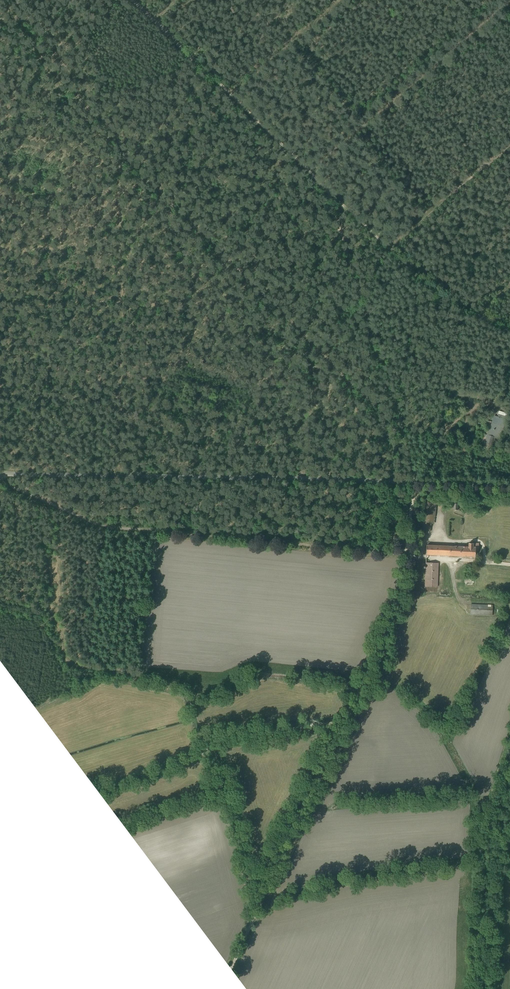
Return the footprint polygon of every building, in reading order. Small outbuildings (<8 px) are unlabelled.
[(483,434),(483,436),(486,437),(483,446),(484,446),(483,449),(490,452),(491,451),(495,439),(499,440),(506,419),(505,419),(507,414),(499,411),(497,417),(494,416),(490,428),(489,428),(487,435),(486,435),(483,434)] [(422,522),(420,531),(425,531),(427,531),(426,534),(429,534),(429,532),(430,532),(431,524),(434,524),(437,503),(427,502),(424,522),(422,522)] [(426,545),(426,555),(475,557),(475,551),(478,551),(479,543),(473,543),(468,543),(468,547),(454,546),(426,545)] [(426,563),(425,587),(438,587),(438,563),(426,563)] [(471,604),(470,615),(492,616),(492,610),(493,605),(471,604)]
